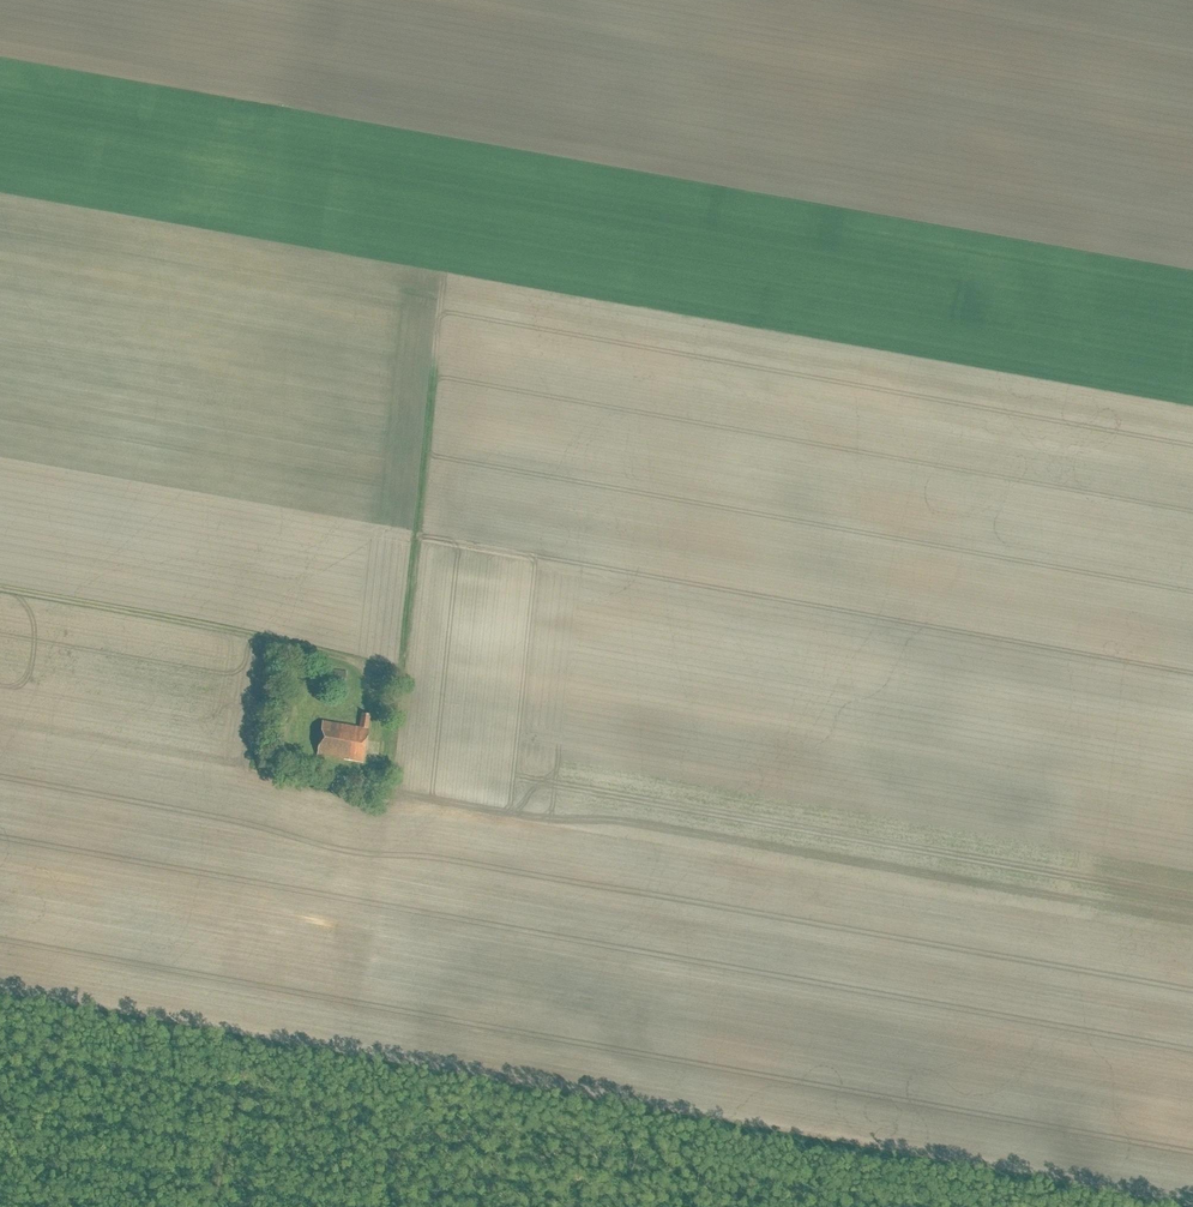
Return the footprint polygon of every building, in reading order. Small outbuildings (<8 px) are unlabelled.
[(362,712),(359,726),(323,720),(317,754),(362,762),(370,714),(362,712)]
